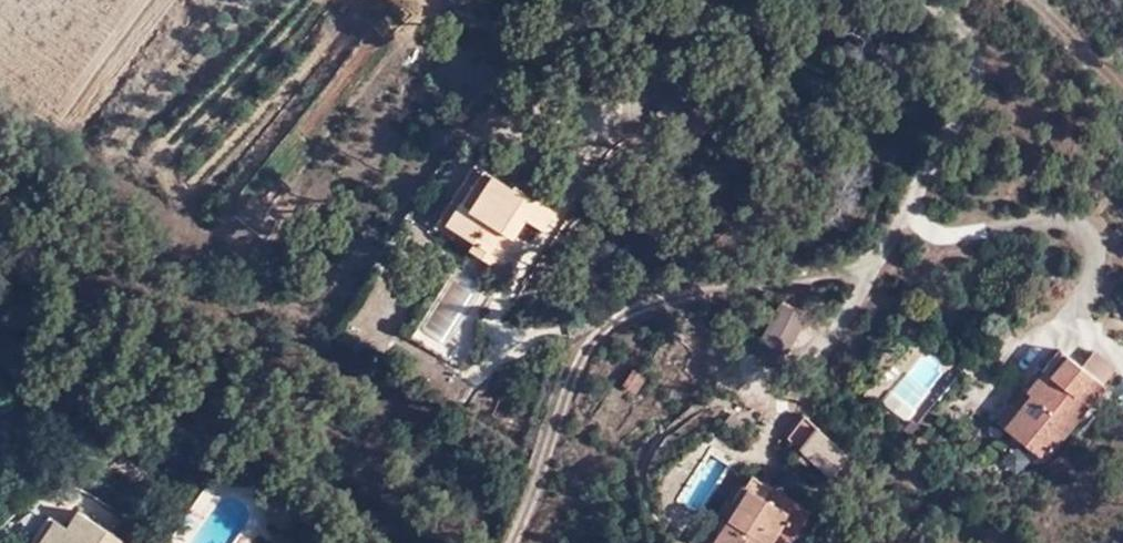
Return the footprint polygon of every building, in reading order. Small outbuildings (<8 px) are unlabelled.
[(482,170),(444,224),(463,235),(482,248),(502,261),(529,221),(548,234),(561,214),(521,188),(518,193),(482,170)] [(502,261),(482,248),(477,256),(497,269),(502,261)] [(425,332),(447,345),(484,288),(461,274),(425,332)] [(788,358),(808,320),(784,308),(764,345),(788,358)] [(1112,389),(1089,371),(1066,354),(1033,397),(1038,400),(1026,417),(1013,435),(1051,463),(1112,389)] [(1089,371),(1112,389),(1122,372),(1100,356),(1089,371)] [(1038,400),(1033,397),(1031,395),(1017,412),(1026,417),(1038,400)] [(1004,427),(1013,435),(1026,417),(1017,412),(1004,427)] [(814,463),(827,471),(847,452),(808,417),(789,436),(814,463)] [(915,443),(924,430),(916,424),(906,437),(915,443)] [(700,509),(721,476),(705,466),(685,500),(700,509)] [(766,506),(773,497),(750,481),(743,492),(766,506)] [(773,497),(766,506),(743,492),(731,511),(738,515),(721,542),(774,542),(787,522),(800,528),(810,514),(776,493),(773,497)] [(121,535),(79,507),(66,526),(55,542),(116,542),(121,535)] [(731,511),(724,507),(703,542),(721,542),(738,515),(731,511)] [(66,526),(54,519),(40,542),(55,542),(66,526)] [(800,528),(787,522),(774,542),(794,542),(802,530),(800,528)]
